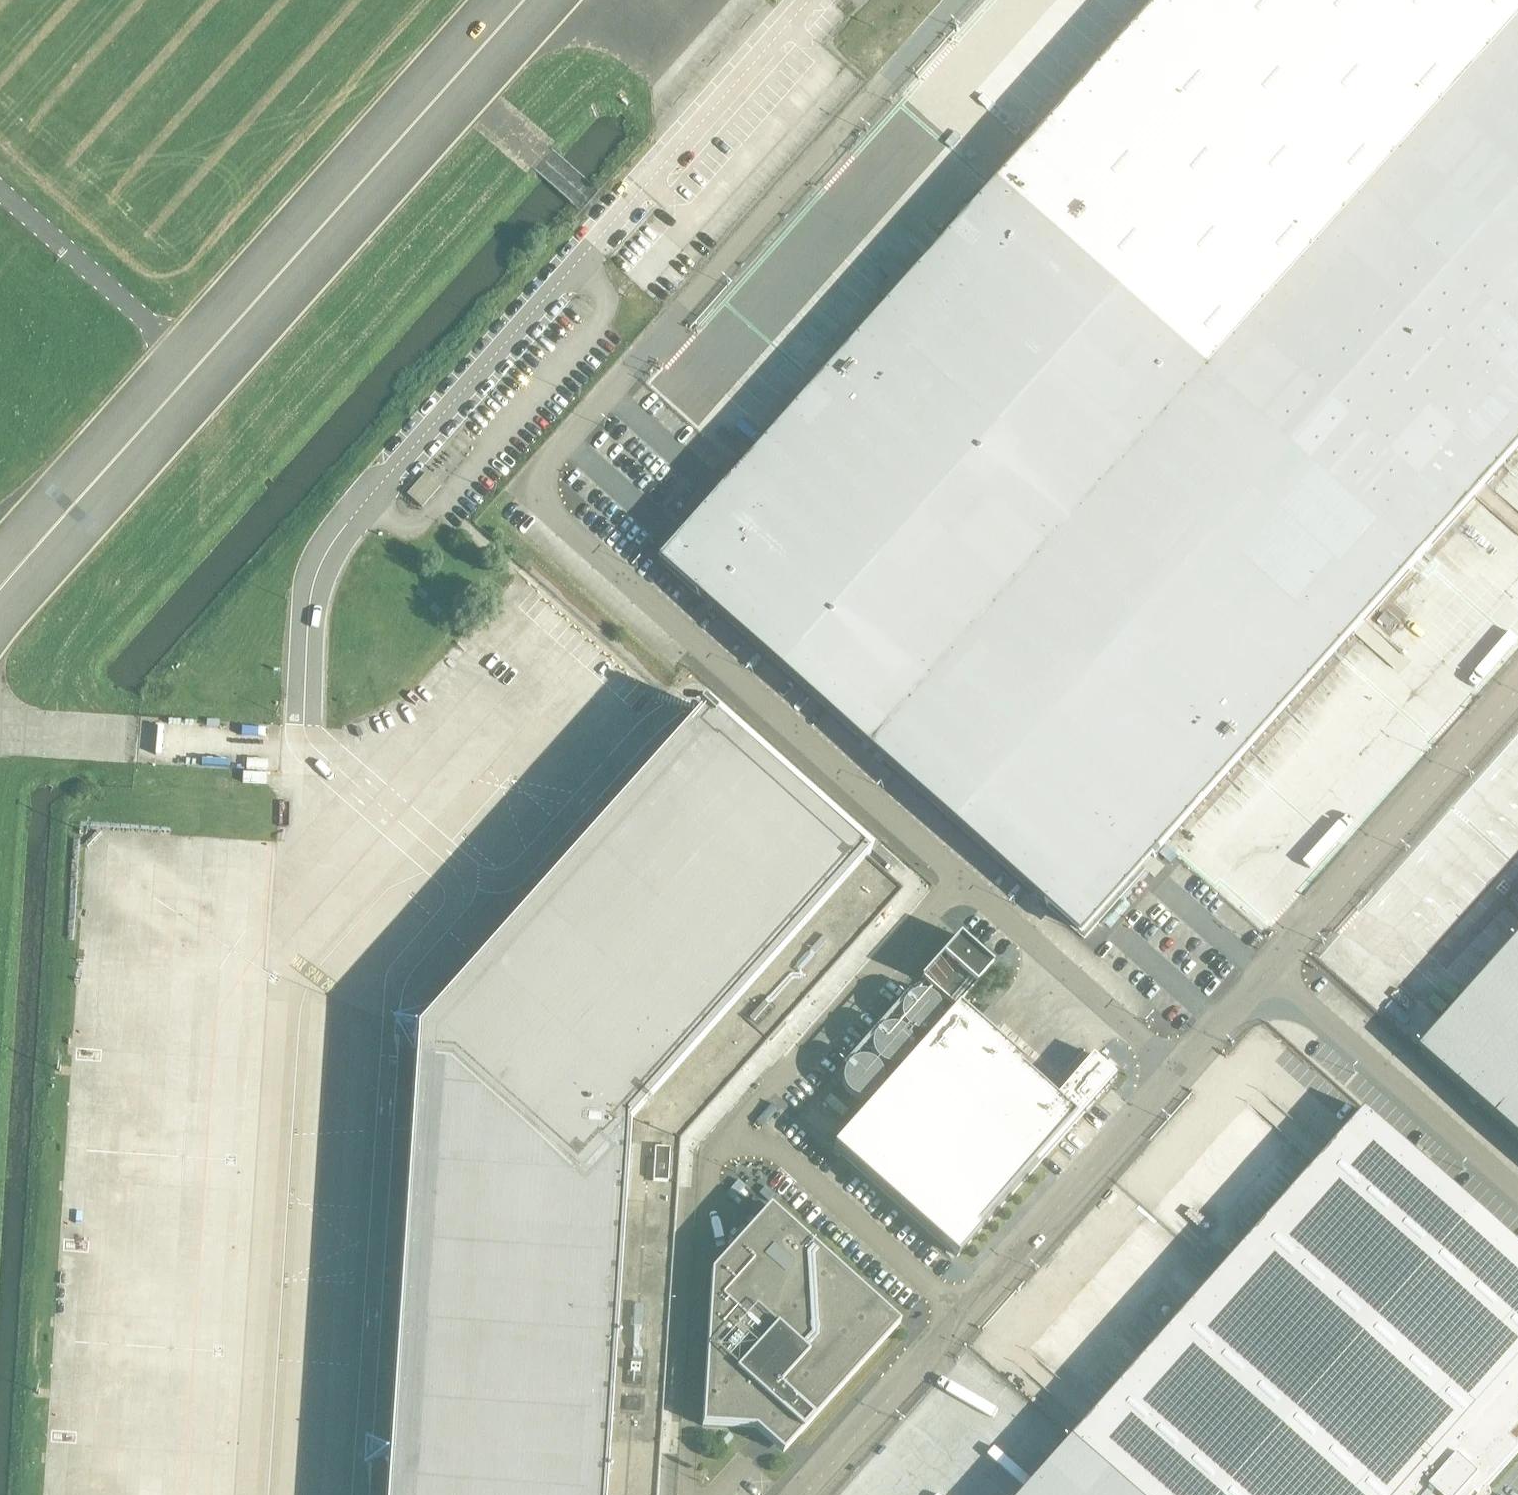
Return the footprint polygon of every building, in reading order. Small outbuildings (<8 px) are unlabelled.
[(664,564),(1087,939),(1517,453),(1517,0),(1163,0),(664,564)] [(699,714),(416,1033),(386,1494),(655,1494),(678,1143),(900,892),(699,714)] [(955,1006),(992,965),(958,935),(922,977),(955,1006)] [(1423,1052),(1517,1136),(1517,945),(1423,1052)] [(1060,1097),(958,1006),(833,1147),(957,1257),(1117,1077),(1099,1061),(1100,1059),(1097,1056),(1060,1097)] [(1081,1435),(1148,1494),(1482,1494),(1517,1455),(1517,1244),(1368,1112),(1081,1435)] [(769,1208),(712,1273),(702,1426),(755,1430),(782,1453),(899,1322),(769,1208)] [(1028,1494),(1148,1494),(1081,1435),(1028,1494)]
